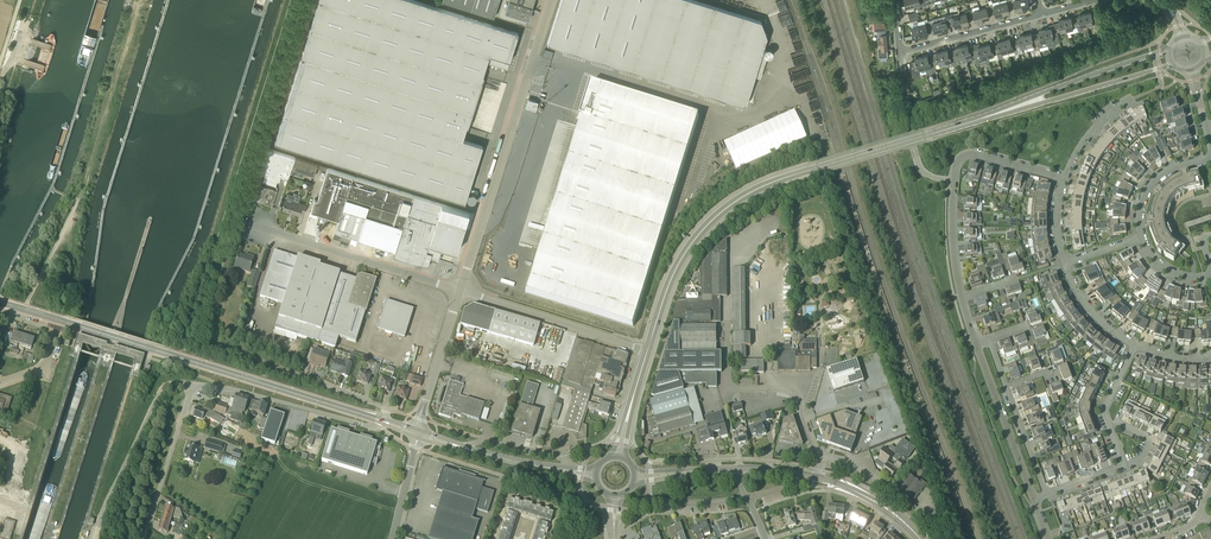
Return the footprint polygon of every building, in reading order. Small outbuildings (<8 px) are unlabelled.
[(484,76),(483,76),(486,64),(487,62),(507,68),(518,33),(423,3),(413,0),(320,0),(300,64),(297,72),(293,85),(275,143),(465,203),(483,146),(462,139),(466,127),(468,127),(484,76)] [(500,0),(443,0),(443,1),(494,17),(500,0)] [(505,12),(528,20),(534,0),(509,0),(505,12)] [(766,58),(761,56),(767,34),(763,18),(708,0),(558,0),(553,16),(545,42),(632,70),(745,106),(755,75),(760,77),(766,58)] [(906,5),(907,10),(914,8),(912,0),(904,0),(906,5)] [(1010,0),(1005,0),(1000,2),(1003,14),(1010,13),(1009,9),(1012,8),(1010,0)] [(1012,8),(1015,7),(1016,11),(1023,9),(1021,0),(1010,0),(1012,8)] [(1023,9),(1030,7),(1028,0),(1021,0),(1023,9)] [(992,13),(995,12),(996,16),(1003,14),(1000,2),(999,1),(993,3),(993,4),(989,5),(992,13)] [(989,5),(986,5),(987,8),(980,10),(982,20),(989,18),(988,14),(992,13),(989,5)] [(982,20),(980,10),(973,11),(972,9),(969,10),(971,19),(974,18),(975,22),(982,20)] [(966,13),(959,15),(962,25),(969,23),(968,19),(971,19),(969,10),(966,11),(966,13)] [(1085,21),(1087,25),(1093,24),(1093,23),(1097,21),(1095,13),(1092,14),(1091,11),(1085,13),(1087,20),(1085,21)] [(1075,19),(1077,27),(1078,31),(1078,32),(1082,31),(1081,27),(1087,25),(1085,21),(1087,20),(1085,13),(1078,15),(1079,17),(1075,19)] [(962,25),(959,15),(952,17),(952,15),(949,16),(951,24),(954,23),(955,27),(962,25)] [(946,19),(939,21),(942,31),(949,29),(948,25),(951,24),(949,16),(946,16),(946,19)] [(1071,17),(1065,18),(1067,25),(1065,26),(1067,31),(1068,34),(1078,31),(1077,27),(1075,19),(1072,19),(1071,17)] [(1055,24),(1057,32),(1060,31),(1060,33),(1067,31),(1065,26),(1067,25),(1065,18),(1058,20),(1059,23),(1055,24)] [(942,31),(939,21),(932,22),(932,20),(928,21),(931,33),(934,32),(935,33),(942,31)] [(928,21),(925,22),(926,24),(919,26),(922,36),(929,34),(928,34),(931,33),(928,21)] [(885,30),(885,22),(874,23),(875,31),(885,30)] [(1053,40),(1053,37),(1058,36),(1057,32),(1055,24),(1050,25),(1051,28),(1045,29),(1047,36),(1046,36),(1047,41),(1053,40)] [(919,26),(912,28),(914,38),(922,36),(919,26)] [(1048,45),(1047,41),(1046,36),(1047,36),(1045,29),(1039,31),(1040,33),(1035,35),(1037,43),(1039,48),(1048,45)] [(1033,44),(1037,43),(1035,35),(1032,35),(1031,33),(1025,34),(1027,41),(1026,42),(1027,47),(1033,45),(1033,44)] [(1023,52),(1022,48),(1027,47),(1026,42),(1027,41),(1025,34),(1019,36),(1019,39),(1015,40),(1017,48),(1019,53),(1023,52)] [(888,57),(886,35),(880,35),(881,38),(877,39),(878,41),(879,47),(878,47),(879,58),(888,57)] [(1007,47),(1008,52),(1014,50),(1015,54),(1019,53),(1017,48),(1015,40),(1011,41),(1010,38),(1004,40),(1006,47),(1007,47)] [(1006,47),(1004,40),(997,42),(998,44),(995,45),(997,53),(999,59),(1003,58),(1002,54),(1008,52),(1007,47),(1006,47)] [(964,53),(966,58),(966,61),(976,59),(973,46),(968,47),(967,44),(961,46),(963,53),(964,53)] [(989,61),(988,57),(987,51),(985,52),(983,46),(980,46),(980,45),(977,45),(977,44),(973,46),(976,59),(978,64),(989,61)] [(990,44),(983,46),(985,52),(987,51),(988,57),(994,56),(994,54),(997,53),(995,45),(990,46),(990,44)] [(966,61),(966,58),(964,53),(963,53),(961,46),(955,48),(956,50),(953,51),(955,60),(956,64),(956,65),(967,62),(966,61)] [(769,48),(768,48),(767,48),(767,49),(766,49),(765,49),(765,50),(764,50),(764,51),(763,52),(763,53),(763,54),(764,54),(764,55),(764,56),(765,57),(766,57),(767,57),(768,57),(769,57),(770,57),(771,57),(771,56),(772,55),(772,54),(772,53),(772,52),(772,51),(772,50),(771,50),(770,49),(769,48)] [(545,49),(543,55),(551,57),(553,52),(545,49)] [(956,64),(955,60),(953,51),(948,52),(947,50),(941,51),(943,58),(944,58),(946,63),(947,67),(956,64)] [(936,56),(932,57),(935,65),(939,64),(939,65),(946,63),(944,58),(943,58),(941,51),(935,53),(936,56)] [(924,63),(925,69),(927,74),(936,71),(935,65),(932,57),(928,58),(927,55),(921,57),(923,64),(924,63)] [(920,70),(925,69),(924,63),(923,64),(921,57),(915,58),(915,61),(910,62),(912,76),(920,75),(920,70)] [(525,292),(633,326),(699,116),(591,82),(556,193),(554,198),(525,292)] [(536,108),(538,100),(529,97),(527,105),(536,108)] [(1175,112),(1175,108),(1179,107),(1180,107),(1180,106),(1179,106),(1177,100),(1165,103),(1166,108),(1162,109),(1163,115),(1172,113),(1175,112)] [(1136,111),(1141,121),(1147,118),(1146,115),(1147,115),(1145,111),(1144,111),(1142,108),(1136,111)] [(724,142),(737,170),(807,138),(795,110),(724,142)] [(1182,122),(1182,121),(1181,118),(1186,117),(1186,116),(1185,116),(1184,110),(1175,112),(1172,113),(1173,117),(1170,118),(1172,124),(1175,124),(1175,123),(1182,122)] [(1136,124),(1141,121),(1136,111),(1136,112),(1130,115),(1136,124)] [(1130,128),(1136,124),(1130,115),(1124,119),(1124,118),(1130,128)] [(1124,119),(1119,123),(1125,131),(1130,128),(1124,118),(1124,119)] [(1185,132),(1184,128),(1188,127),(1189,127),(1189,126),(1188,126),(1187,120),(1182,121),(1182,122),(1175,123),(1175,124),(1176,128),(1173,128),(1175,135),(1178,134),(1177,134),(1185,132)] [(1120,135),(1125,131),(1119,123),(1113,127),(1120,135)] [(1113,127),(1108,132),(1116,140),(1120,135),(1113,127)] [(1189,131),(1185,132),(1177,134),(1178,134),(1179,138),(1176,139),(1177,146),(1180,145),(1188,143),(1188,142),(1187,139),(1191,138),(1191,137),(1192,137),(1191,137),(1189,131)] [(1111,144),(1116,140),(1108,132),(1104,137),(1103,137),(1111,144)] [(1103,137),(1099,142),(1107,149),(1111,144),(1103,137)] [(1153,150),(1148,153),(1155,163),(1161,160),(1157,153),(1161,152),(1161,153),(1162,152),(1165,151),(1164,149),(1162,145),(1158,137),(1155,139),(1157,143),(1151,146),(1153,150)] [(1180,145),(1181,149),(1178,150),(1179,152),(1194,149),(1192,141),(1188,142),(1188,143),(1180,145)] [(1095,147),(1103,154),(1107,149),(1099,142),(1095,147)] [(1103,154),(1095,147),(1094,148),(1095,148),(1091,153),(1100,159),(1103,154)] [(277,182),(280,182),(281,177),(288,179),(290,173),(295,158),(268,148),(259,174),(265,176),(263,182),(276,187),(277,182)] [(1141,153),(1140,154),(1137,150),(1133,154),(1143,164),(1146,162),(1150,167),(1155,163),(1148,153),(1144,156),(1141,153)] [(1087,159),(1097,164),(1100,159),(1091,153),(1087,159)] [(1143,164),(1133,154),(1128,158),(1135,165),(1131,169),(1141,177),(1145,172),(1140,167),(1143,164)] [(295,158),(290,173),(303,178),(305,173),(314,176),(318,165),(295,158)] [(1097,164),(1087,159),(1084,165),(1094,170),(1097,164)] [(979,165),(977,165),(977,164),(977,165),(972,163),(971,164),(970,163),(969,168),(970,169),(968,175),(973,177),(972,180),(979,182),(982,169),(978,168),(979,165)] [(1124,171),(1121,176),(1129,181),(1131,178),(1137,182),(1141,177),(1131,169),(1127,166),(1124,171)] [(994,169),(993,169),(986,167),(986,168),(985,168),(984,172),(985,173),(983,180),(988,181),(987,184),(993,186),(997,174),(993,172),(994,169)] [(327,168),(326,172),(317,199),(315,199),(311,210),(339,219),(352,176),(327,168)] [(1079,175),(1090,179),(1092,173),(1083,168),(1080,175),(1079,175)] [(1009,174),(1007,173),(1007,172),(1006,172),(1006,173),(1001,172),(1000,172),(998,177),(1000,177),(998,184),(1003,185),(1002,189),(1008,190),(1012,178),(1008,177),(1009,174)] [(1202,188),(1200,181),(1198,172),(1190,174),(1190,175),(1188,176),(1187,173),(1180,174),(1181,177),(1179,178),(1178,177),(1170,183),(1182,200),(1189,197),(1194,196),(1192,190),(1195,189),(1202,188)] [(1080,175),(1077,181),(1088,185),(1090,179),(1079,175),(1080,175)] [(390,187),(352,176),(339,219),(333,237),(349,242),(351,237),(358,239),(366,215),(380,220),(390,187)] [(1023,178),(1021,177),(1022,176),(1021,176),(1021,177),(1016,176),(1015,176),(1013,181),(1014,181),(1013,188),(1018,189),(1017,193),(1023,195),(1026,182),(1022,181),(1023,178)] [(1119,189),(1131,194),(1133,188),(1127,185),(1129,181),(1121,176),(1118,182),(1121,184),(1119,189)] [(1075,188),(1086,191),(1088,185),(1077,181),(1075,188)] [(1039,184),(1037,192),(1049,194),(1051,187),(1044,185),(1044,184),(1040,183),(1040,184),(1039,184)] [(1182,200),(1170,183),(1162,188),(1162,189),(1161,191),(1158,189),(1154,194),(1157,196),(1156,199),(1155,198),(1152,208),(1172,214),(1176,206),(1182,200)] [(277,191),(268,188),(259,185),(254,200),(259,202),(259,200),(267,203),(266,204),(271,206),(277,191)] [(413,194),(390,187),(380,220),(402,227),(413,194)] [(1075,188),(1074,195),(1084,197),(1086,191),(1075,188)] [(1128,200),(1131,194),(1119,189),(1117,194),(1113,193),(1112,199),(1121,201),(1121,198),(1128,200)] [(1034,191),(1033,199),(1048,201),(1049,197),(1049,198),(1050,194),(1049,194),(1037,192),(1034,191)] [(304,213),(307,205),(297,202),(297,204),(293,203),(295,196),(296,196),(297,193),(294,192),(293,195),(288,193),(283,210),(299,215),(300,211),(304,213)] [(393,256),(427,267),(431,257),(437,259),(441,246),(457,251),(469,212),(442,204),(413,194),(402,227),(403,227),(393,256)] [(1072,201),(1083,203),(1084,197),(1074,195),(1073,201),(1072,201)] [(968,197),(968,201),(965,200),(965,202),(963,202),(963,203),(965,203),(964,208),(965,208),(965,209),(970,210),(970,208),(977,209),(977,204),(981,204),(981,197),(968,197)] [(1103,201),(1110,205),(1114,206),(1113,212),(1126,213),(1126,207),(1120,205),(1121,201),(1112,199),(1103,197),(1103,201)] [(1033,199),(1032,207),(1047,209),(1047,208),(1047,205),(1048,205),(1048,201),(1033,199)] [(1031,215),(1034,216),(1034,215),(1046,216),(1047,212),(1047,208),(1047,209),(1032,207),(1031,215)] [(1172,214),(1152,208),(1149,217),(1150,217),(1150,220),(1146,220),(1147,227),(1150,226),(1150,229),(1149,229),(1153,238),(1173,230),(1171,222),(1172,214)] [(967,212),(967,216),(964,216),(964,218),(963,218),(963,219),(964,219),(964,224),(965,224),(965,225),(970,225),(970,224),(977,224),(977,219),(980,219),(980,212),(967,212)] [(1118,223),(1118,220),(1125,219),(1126,213),(1113,212),(1113,217),(1109,217),(1109,224),(1118,223)] [(1109,224),(1104,224),(1095,224),(1095,230),(1099,230),(1099,232),(1109,229),(1109,230),(1113,230),(1113,235),(1116,235),(1116,236),(1121,235),(1121,234),(1126,233),(1125,227),(1118,227),(1118,223),(1109,224)] [(967,228),(967,232),(964,232),(964,234),(963,234),(964,234),(964,239),(965,239),(965,241),(970,241),(970,239),(977,240),(977,234),(980,234),(980,228),(967,228)] [(1031,231),(1032,239),(1047,237),(1047,238),(1048,238),(1047,234),(1047,230),(1034,231),(1031,231)] [(1181,248),(1176,244),(1173,241),(1177,238),(1173,230),(1153,238),(1157,247),(1159,249),(1157,251),(1160,255),(1161,256),(1164,254),(1165,256),(1174,261),(1177,254),(1181,248)] [(380,234),(377,245),(389,249),(393,237),(380,234)] [(1073,242),(1073,243),(1083,241),(1082,234),(1072,236),(1073,242)] [(1032,239),(1033,247),(1048,245),(1049,245),(1048,241),(1047,238),(1047,237),(1032,239)] [(1085,247),(1083,241),(1073,243),(1074,250),(1078,249),(1078,250),(1082,249),(1082,248),(1085,247)] [(727,296),(727,283),(727,255),(726,242),(724,242),(711,253),(704,266),(704,298),(702,298),(700,300),(700,302),(679,302),(675,311),(675,322),(680,322),(716,322),(716,313),(719,313),(719,305),(721,305),(721,296),(727,296)] [(967,244),(968,248),(965,249),(965,256),(966,256),(966,257),(971,257),(971,256),(978,255),(977,250),(981,249),(980,243),(967,244)] [(1035,255),(1038,255),(1038,254),(1050,252),(1050,248),(1049,248),(1048,245),(1033,247),(1035,255)] [(1116,257),(1122,267),(1130,262),(1128,259),(1134,256),(1131,250),(1127,252),(1126,251),(1121,253),(1122,254),(1119,255),(1116,257)] [(316,330),(335,272),(320,267),(320,265),(298,257),(297,258),(274,251),(260,297),(283,304),(278,318),(316,330)] [(1052,259),(1050,252),(1038,254),(1038,255),(1040,262),(1041,262),(1042,263),(1046,262),(1045,261),(1052,259)] [(1017,257),(1009,260),(1007,253),(1002,255),(1004,262),(1004,263),(1007,271),(1011,269),(1013,274),(1024,270),(1022,265),(1020,265),(1017,257)] [(239,255),(234,267),(249,272),(254,257),(249,255),(249,258),(239,255)] [(1132,266),(1130,262),(1122,267),(1126,273),(1129,271),(1132,275),(1142,267),(1138,262),(1132,266)] [(1007,271),(1004,263),(991,267),(994,274),(991,275),(993,281),(1005,277),(1003,272),(1007,271)] [(981,279),(988,277),(984,265),(977,268),(978,272),(969,275),(972,282),(969,282),(971,288),(982,284),(981,279)] [(1083,274),(1085,279),(1096,274),(1093,268),(1092,265),(1088,267),(1089,270),(1084,273),(1084,274),(1083,274)] [(1133,282),(1138,286),(1144,279),(1142,277),(1146,271),(1142,267),(1132,275),(1131,276),(1135,280),(1133,282)] [(734,358),(735,358),(741,358),(741,363),(741,372),(754,372),(754,373),(764,373),(764,360),(758,360),(744,360),(744,346),(751,346),(751,334),(746,334),(745,269),(733,269),(734,358)] [(255,289),(260,273),(252,271),(247,286),(255,289)] [(336,336),(356,343),(375,280),(361,275),(360,274),(356,276),(357,277),(356,280),(339,275),(340,274),(335,272),(316,330),(336,336)] [(1059,280),(1059,278),(1056,273),(1050,275),(1049,274),(1044,276),(1049,289),(1059,284),(1058,280),(1059,280)] [(1096,281),(1098,286),(1105,281),(1103,277),(1100,279),(1096,274),(1085,279),(1088,284),(1090,283),(1090,284),(1096,281)] [(1144,279),(1138,286),(1143,290),(1146,287),(1150,291),(1157,280),(1152,276),(1147,282),(1144,279)] [(1157,280),(1150,291),(1155,293),(1153,297),(1159,300),(1163,291),(1159,290),(1162,283),(1157,280)] [(1099,300),(1109,292),(1112,289),(1108,284),(1107,284),(1105,281),(1098,286),(1101,290),(1096,294),(1097,294),(1096,295),(1099,300)] [(1064,290),(1063,288),(1061,283),(1059,284),(1049,289),(1054,300),(1064,294),(1062,291),(1064,290)] [(1016,298),(1015,295),(1022,292),(1019,284),(1006,289),(1008,295),(1003,296),(1006,304),(1006,306),(1007,305),(1009,305),(1011,304),(1009,300),(1016,298)] [(1163,291),(1159,300),(1165,302),(1167,298),(1171,301),(1175,288),(1169,286),(1166,293),(1163,291)] [(1175,288),(1171,301),(1177,301),(1176,306),(1182,307),(1184,297),(1180,297),(1181,290),(1175,288)] [(1184,297),(1182,307),(1182,310),(1188,311),(1189,303),(1195,304),(1195,291),(1188,291),(1187,298),(1184,297)] [(1195,291),(1195,304),(1200,304),(1201,308),(1207,307),(1206,297),(1205,297),(1206,298),(1202,298),(1201,291),(1195,291)] [(1109,292),(1099,300),(1103,304),(1104,303),(1105,304),(1110,300),(1113,303),(1113,304),(1119,298),(1116,295),(1113,297),(1109,292)] [(1069,300),(1068,298),(1065,293),(1064,294),(1054,300),(1060,311),(1070,304),(1068,301),(1069,300)] [(979,312),(988,309),(986,302),(988,301),(986,296),(975,299),(979,312)] [(1117,317),(1124,307),(1127,305),(1122,300),(1119,298),(1113,304),(1116,307),(1112,311),(1113,312),(1112,313),(1117,317)] [(387,301),(378,329),(404,338),(413,309),(387,301)] [(1017,302),(1011,304),(1009,305),(1012,313),(1020,310),(1017,302)] [(1076,309),(1075,308),(1071,303),(1070,304),(1060,311),(1067,320),(1076,313),(1074,310),(1076,309)] [(535,340),(540,324),(473,305),(464,310),(460,325),(533,346),(535,340)] [(1002,312),(1003,312),(1002,307),(994,310),(996,314),(984,319),(987,327),(995,324),(996,326),(1002,324),(999,316),(1003,315),(1002,312)] [(1127,315),(1131,318),(1135,311),(1132,309),(1129,312),(1124,307),(1117,317),(1121,321),(1121,320),(1122,319),(1123,320),(1127,315)] [(1042,322),(1040,316),(1038,317),(1035,310),(1026,314),(1031,326),(1042,322)] [(1135,311),(1131,318),(1135,320),(1132,326),(1133,326),(1132,328),(1137,331),(1143,320),(1144,316),(1139,313),(1135,311)] [(1080,315),(1079,316),(1076,313),(1067,320),(1075,329),(1083,322),(1084,322),(1085,321),(1080,315)] [(1147,327),(1151,329),(1154,321),(1150,320),(1148,323),(1143,320),(1137,331),(1142,333),(1143,332),(1144,332),(1147,327)] [(1155,338),(1154,338),(1160,340),(1163,328),(1164,325),(1158,323),(1154,321),(1151,329),(1156,330),(1154,336),(1155,337),(1155,338)] [(1168,334),(1173,335),(1175,327),(1176,322),(1171,321),(1170,330),(1163,328),(1160,340),(1165,342),(1165,341),(1165,340),(1167,340),(1168,334)] [(680,343),(716,343),(717,343),(716,325),(680,325),(680,322),(675,322),(674,322),(651,396),(655,397),(684,389),(682,384),(707,383),(707,387),(717,387),(717,372),(722,372),(721,352),(680,353),(680,343)] [(1093,329),(1089,325),(1087,323),(1086,325),(1084,322),(1083,322),(1075,329),(1083,338),(1091,330),(1092,330),(1093,329)] [(1030,337),(1033,345),(1046,340),(1043,334),(1046,333),(1044,327),(1032,331),(1034,336),(1030,337)] [(1175,327),(1173,335),(1178,336),(1177,342),(1178,342),(1178,344),(1184,345),(1185,332),(1178,332),(1179,328),(1175,327)] [(1191,337),(1196,338),(1196,329),(1192,329),(1191,333),(1185,332),(1184,345),(1190,345),(1189,345),(1189,343),(1191,344),(1191,337)] [(1196,329),(1196,338),(1201,337),(1202,343),(1203,343),(1203,345),(1208,345),(1207,332),(1201,333),(1200,329),(1196,329)] [(1095,331),(1095,332),(1094,332),(1092,330),(1091,330),(1083,338),(1092,346),(1100,337),(1100,338),(1101,336),(1095,331)] [(17,345),(21,335),(15,333),(12,340),(11,340),(10,343),(17,345)] [(1013,338),(1015,343),(1015,344),(1018,343),(1020,350),(1033,345),(1030,337),(1026,339),(1024,334),(1013,338)] [(25,347),(28,337),(21,335),(17,345),(25,347)] [(817,368),(817,346),(817,343),(808,343),(808,347),(804,347),(804,335),(800,335),(800,354),(798,354),(798,348),(795,348),(795,352),(792,352),(792,346),(783,346),(783,352),(778,352),(778,371),(811,371),(811,368),(817,368)] [(34,339),(28,337),(25,347),(31,349),(32,345),(33,346),(34,343),(33,343),(34,339)] [(1110,343),(1106,339),(1104,338),(1103,340),(1100,338),(1100,337),(1092,346),(1102,353),(1109,344),(1110,343)] [(594,380),(600,382),(598,389),(603,390),(602,394),(615,397),(628,355),(575,339),(561,386),(574,390),(590,395),(594,380)] [(1018,350),(1015,344),(1015,343),(1011,344),(1009,339),(998,343),(1000,349),(1002,348),(1005,355),(1018,350)] [(1120,349),(1115,346),(1113,345),(1112,346),(1109,344),(1102,353),(1114,361),(1117,355),(1116,355),(1120,349)] [(1058,347),(1046,351),(1048,359),(1052,357),(1055,364),(1063,361),(1059,351),(1058,347)] [(325,367),(329,356),(319,352),(320,350),(314,349),(310,361),(309,365),(315,366),(315,364),(325,367)] [(1036,355),(1024,359),(1027,367),(1030,365),(1033,372),(1041,369),(1037,359),(1036,355)] [(1142,375),(1143,372),(1146,364),(1147,360),(1146,361),(1142,359),(1141,362),(1136,360),(1132,368),(1136,370),(1135,372),(1142,375)] [(348,377),(352,364),(346,362),(345,364),(334,360),(331,370),(339,373),(338,374),(348,377)] [(857,362),(826,372),(834,394),(864,384),(857,362)] [(1017,367),(1016,362),(1008,365),(1009,369),(1008,370),(1010,374),(1009,374),(1011,380),(1020,377),(1017,367)] [(1151,365),(1146,364),(1143,372),(1146,373),(1145,376),(1152,378),(1153,378),(1156,367),(1157,363),(1156,363),(1156,364),(1152,362),(1151,365)] [(371,373),(377,374),(380,365),(374,364),(371,373)] [(1072,378),(1067,364),(1059,367),(1064,381),(1072,378)] [(1156,367),(1153,378),(1156,379),(1163,381),(1164,378),(1166,369),(1166,366),(1161,365),(1161,368),(1156,367)] [(1102,382),(1104,376),(1106,377),(1106,376),(1101,374),(1103,370),(1104,370),(1100,368),(1095,366),(1093,370),(1095,371),(1092,377),(1102,382)] [(552,381),(560,384),(564,370),(555,367),(552,381)] [(1166,369),(1164,378),(1167,379),(1167,382),(1174,383),(1176,371),(1176,367),(1176,368),(1171,367),(1171,370),(1166,369)] [(1176,371),(1174,383),(1178,383),(1185,384),(1185,381),(1186,372),(1186,368),(1186,369),(1181,368),(1181,371),(1176,371)] [(1202,372),(1196,372),(1196,381),(1196,384),(1196,385),(1200,385),(1200,387),(1208,386),(1207,381),(1207,372),(1206,368),(1206,369),(1201,369),(1202,372)] [(1186,372),(1185,381),(1189,381),(1189,384),(1196,384),(1196,381),(1196,372),(1196,369),(1191,369),(1191,372),(1186,372)] [(492,370),(490,377),(513,384),(515,377),(492,370)] [(368,384),(371,374),(360,371),(357,381),(363,383),(363,382),(368,384),(367,384),(368,384)] [(412,375),(410,383),(421,386),(423,378),(412,375)] [(1102,382),(1092,377),(1090,383),(1099,388),(1102,382),(1103,383),(1103,382),(1102,382)] [(388,392),(392,381),(382,378),(378,389),(388,392)] [(461,415),(479,421),(484,403),(467,398),(467,397),(460,395),(464,384),(449,380),(438,414),(451,418),(452,414),(461,417),(461,415)] [(520,405),(511,433),(532,439),(541,410),(532,408),(539,385),(527,382),(520,405)] [(1046,389),(1049,397),(1051,396),(1054,403),(1059,401),(1056,393),(1063,391),(1060,383),(1050,387),(1050,388),(1046,389)] [(1100,388),(1099,388),(1090,383),(1087,389),(1096,393),(1099,388),(1100,389),(1100,388)] [(406,400),(409,390),(398,386),(395,397),(401,399),(401,398),(406,399),(406,400)] [(1029,390),(1027,386),(1016,390),(1019,398),(1019,397),(1026,395),(1027,398),(1035,396),(1032,389),(1029,390)] [(650,400),(654,414),(648,415),(649,419),(654,439),(661,438),(660,434),(695,425),(695,423),(704,421),(695,387),(650,400)] [(1093,399),(1096,394),(1097,394),(1096,393),(1087,389),(1084,395),(1093,399)] [(586,408),(594,411),(596,404),(588,402),(590,395),(574,390),(562,428),(575,432),(575,434),(576,437),(578,439),(585,438),(585,427),(581,425),(586,408)] [(7,412),(12,398),(0,394),(0,410),(7,412)] [(216,403),(213,411),(219,413),(225,415),(226,414),(231,416),(230,419),(241,423),(243,416),(242,415),(243,412),(244,412),(249,399),(236,395),(232,408),(228,407),(216,403)] [(1094,400),(1093,399),(1084,395),(1081,401),(1090,405),(1093,400),(1094,400)] [(507,398),(502,414),(507,415),(512,399),(507,398)] [(263,416),(267,406),(257,402),(252,400),(250,406),(254,406),(251,415),(255,417),(256,412),(263,416)] [(1032,400),(1021,404),(1024,412),(1024,411),(1031,409),(1032,412),(1040,410),(1037,403),(1034,404),(1032,400)] [(1090,409),(1090,405),(1081,401),(1079,405),(1079,409),(1091,410),(1091,409),(1090,409)] [(600,406),(596,404),(594,411),(598,412),(606,415),(609,416),(612,406),(601,402),(600,406)] [(1124,414),(1129,417),(1135,403),(1133,402),(1131,406),(1127,404),(1122,413),(1122,414),(1123,413),(1124,414)] [(557,420),(562,405),(556,403),(551,418),(557,420)] [(743,410),(741,403),(732,405),(733,412),(743,410)] [(1138,404),(1135,403),(1129,417),(1135,420),(1140,410),(1136,408),(1138,404)] [(224,419),(209,409),(203,407),(202,411),(196,408),(193,416),(205,420),(206,415),(212,418),(211,419),(220,425),(224,419)] [(1140,422),(1142,423),(1148,409),(1146,408),(1144,412),(1140,410),(1135,420),(1140,422)] [(1080,418),(1090,414),(1090,410),(1091,410),(1079,409),(1079,413),(1080,418)] [(1151,410),(1148,409),(1142,423),(1143,424),(1148,426),(1153,417),(1148,415),(1151,410)] [(271,411),(270,411),(271,411),(261,440),(275,444),(284,416),(285,415),(271,411)] [(852,453),(854,447),(852,446),(862,417),(845,411),(830,416),(831,417),(817,422),(819,426),(820,425),(821,428),(819,428),(823,438),(818,440),(840,448),(840,449),(852,453)] [(769,412),(761,415),(763,422),(772,419),(769,412)] [(708,427),(724,423),(721,413),(705,417),(708,427)] [(1038,414),(1026,418),(1029,426),(1029,425),(1036,423),(1037,426),(1045,424),(1042,417),(1039,418),(1038,414)] [(1083,424),(1092,420),(1093,419),(1092,420),(1090,414),(1080,418),(1083,424)] [(1148,426),(1154,429),(1161,416),(1159,414),(1157,419),(1153,417),(1148,426)] [(1163,417),(1161,416),(1154,429),(1159,432),(1159,431),(1160,432),(1161,433),(1165,423),(1161,421),(1163,417)] [(803,445),(794,417),(793,417),(784,420),(779,442),(794,445),(796,445),(797,447),(803,445)] [(1085,430),(1094,426),(1096,426),(1095,425),(1094,426),(1092,420),(1083,424),(1085,430)] [(312,442),(314,438),(315,435),(317,435),(316,438),(321,440),(326,424),(315,421),(307,444),(311,445),(312,442)] [(754,428),(750,430),(752,435),(756,433),(758,438),(761,436),(766,434),(761,421),(754,424),(756,427),(753,428),(754,428)] [(727,434),(724,423),(708,427),(697,430),(701,443),(714,439),(712,433),(719,431),(720,436),(727,434)] [(255,432),(262,435),(264,428),(257,426),(255,432)] [(1097,432),(1094,426),(1085,430),(1080,431),(1084,441),(1094,437),(1093,434),(1097,432),(1098,432),(1098,431),(1097,432)] [(331,429),(322,460),(367,475),(371,463),(376,464),(377,459),(372,458),(377,443),(371,442),(372,439),(360,435),(359,438),(349,435),(350,432),(338,428),(337,431),(331,429)] [(746,429),(745,428),(744,429),(741,430),(740,429),(736,430),(736,431),(735,431),(736,436),(737,436),(739,444),(747,442),(746,437),(748,437),(748,436),(748,435),(748,433),(747,431),(746,429)] [(1051,429),(1048,431),(1044,432),(1043,428),(1031,432),(1034,440),(1035,440),(1034,439),(1041,437),(1042,440),(1050,438),(1054,436),(1051,429)] [(1161,441),(1174,448),(1175,446),(1172,444),(1174,440),(1164,436),(1164,438),(1163,437),(1161,441)] [(205,448),(221,452),(223,444),(207,439),(205,448)] [(886,467),(882,472),(892,479),(897,472),(896,471),(897,470),(900,472),(906,463),(904,462),(907,459),(908,460),(915,450),(902,441),(896,450),(891,447),(888,451),(885,449),(881,455),(882,455),(878,461),(886,467)] [(1161,441),(1159,447),(1168,452),(1170,449),(1173,450),(1174,448),(1161,441)] [(1048,442),(1036,446),(1039,454),(1040,454),(1040,453),(1046,451),(1048,454),(1055,452),(1053,445),(1050,446),(1048,442)] [(1096,443),(1090,446),(1095,457),(1098,456),(1100,463),(1107,460),(1102,449),(1099,450),(1096,443)] [(1203,449),(1202,450),(1201,454),(1204,456),(1210,459),(1210,447),(1207,445),(1202,443),(1200,448),(1203,449)] [(189,461),(189,463),(193,464),(194,463),(199,448),(188,445),(187,449),(186,449),(184,454),(185,455),(184,459),(189,461)] [(1091,459),(1095,457),(1090,446),(1084,448),(1087,454),(1083,456),(1088,468),(1094,465),(1091,459)] [(1157,451),(1156,453),(1170,460),(1171,458),(1166,455),(1168,452),(1159,447),(1157,451)] [(1081,470),(1088,468),(1083,456),(1080,457),(1077,450),(1071,453),(1075,465),(1079,463),(1081,470)] [(1072,466),(1075,465),(1071,453),(1065,455),(1068,462),(1064,463),(1068,475),(1075,473),(1072,466)] [(1155,455),(1153,459),(1162,464),(1164,460),(1168,462),(1170,460),(1156,453),(1155,455)] [(236,467),(237,460),(222,456),(221,463),(236,467)] [(1204,456),(1202,459),(1200,458),(1197,464),(1204,468),(1206,465),(1210,467),(1210,459),(1204,456)] [(1062,477),(1068,475),(1064,463),(1060,464),(1058,458),(1052,460),(1056,472),(1060,470),(1062,477)] [(1150,465),(1163,471),(1164,469),(1161,467),(1162,464),(1153,459),(1150,465)] [(1053,473),(1056,472),(1052,460),(1046,462),(1048,469),(1045,470),(1049,482),(1055,480),(1053,473)] [(1195,475),(1205,480),(1209,474),(1203,471),(1204,468),(1197,464),(1194,470),(1197,471),(1195,475)] [(1161,473),(1163,471),(1150,465),(1148,468),(1148,469),(1147,470),(1157,475),(1158,471),(1161,473)] [(441,472),(435,490),(436,490),(442,492),(428,538),(429,538),(473,538),(478,521),(472,519),(475,509),(488,513),(494,491),(482,487),(484,481),(443,468),(441,472)] [(1140,474),(1145,488),(1147,487),(1146,483),(1150,482),(1146,472),(1144,473),(1140,474)] [(912,504),(927,484),(921,480),(919,482),(908,474),(896,491),(896,492),(897,493),(897,495),(896,496),(905,503),(907,501),(912,504)] [(1136,476),(1134,477),(1137,486),(1141,485),(1143,489),(1145,488),(1140,474),(1136,476)] [(1202,487),(1205,480),(1195,475),(1193,478),(1191,477),(1188,483),(1195,487),(1196,484),(1202,487)] [(1134,488),(1137,486),(1134,477),(1132,477),(1127,479),(1132,492),(1135,491),(1134,488)] [(1124,480),(1121,481),(1125,491),(1129,490),(1130,493),(1132,492),(1127,479),(1124,480)] [(1122,492),(1125,491),(1121,481),(1120,482),(1115,483),(1119,496),(1120,495),(1121,496),(1123,495),(1122,492)] [(1183,485),(1186,486),(1185,489),(1187,490),(1185,494),(1196,499),(1199,493),(1193,490),(1195,487),(1188,483),(1185,482),(1183,485)] [(1111,485),(1109,486),(1113,498),(1119,496),(1115,483),(1111,485)] [(1107,500),(1113,498),(1109,486),(1107,486),(1102,488),(1107,500)] [(1094,491),(1099,503),(1105,501),(1101,489),(1095,491),(1096,491),(1094,491)] [(1092,492),(1088,493),(1093,506),(1099,503),(1094,491),(1092,492)] [(1083,496),(1082,496),(1086,506),(1088,505),(1089,508),(1092,507),(1092,506),(1093,506),(1088,493),(1083,495),(1083,496)] [(1079,497),(1076,498),(1080,511),(1082,511),(1081,507),(1086,506),(1082,496),(1079,497)] [(519,502),(519,500),(515,498),(514,500),(510,499),(507,508),(516,511),(519,502)] [(1071,500),(1069,501),(1073,510),(1076,509),(1077,512),(1080,511),(1076,498),(1071,500)] [(1189,499),(1188,501),(1186,501),(1179,503),(1184,517),(1191,515),(1189,509),(1192,508),(1195,502),(1189,499)] [(527,504),(528,502),(524,501),(523,503),(519,502),(516,511),(524,514),(527,504)] [(1073,510),(1069,501),(1067,501),(1063,503),(1068,517),(1071,516),(1069,512),(1073,510)] [(1057,505),(1062,519),(1068,517),(1063,503),(1059,504),(1059,505),(1057,505)] [(1172,517),(1176,516),(1177,520),(1184,517),(1179,503),(1173,505),(1172,507),(1169,508),(1172,517)] [(533,516),(537,505),(532,504),(532,506),(527,504),(524,514),(533,516)] [(823,512),(822,521),(828,522),(828,519),(831,519),(832,514),(836,515),(837,505),(829,504),(828,513),(823,512)] [(542,519),(545,510),(540,509),(541,507),(537,505),(533,516),(542,519)] [(835,520),(839,520),(843,521),(844,516),(845,507),(837,505),(836,515),(835,520)] [(165,506),(163,514),(172,517),(181,520),(181,517),(173,514),(175,509),(165,506)] [(551,522),(554,513),(549,511),(549,509),(545,508),(542,519),(551,522)] [(804,533),(810,531),(820,528),(814,508),(808,509),(809,512),(803,512),(803,513),(792,512),(784,514),(789,528),(796,526),(794,520),(811,521),(812,525),(803,528),(804,533)] [(1159,510),(1160,514),(1164,525),(1170,522),(1169,518),(1172,517),(1169,508),(1165,509),(1165,508),(1159,510)] [(850,520),(858,524),(862,515),(855,511),(850,520)] [(514,523),(517,515),(508,512),(506,516),(505,516),(503,520),(505,520),(514,523)] [(929,530),(934,527),(927,519),(925,520),(918,513),(916,516),(929,530)] [(171,522),(172,517),(163,514),(161,521),(170,524),(174,526),(178,527),(179,524),(171,522)] [(1157,527),(1164,525),(1160,514),(1154,517),(1153,514),(1149,515),(1152,524),(1155,523),(1157,527)] [(862,515),(858,524),(865,528),(870,519),(862,515)] [(1140,522),(1143,532),(1150,529),(1149,525),(1152,524),(1149,515),(1145,517),(1146,519),(1140,522)] [(13,521),(5,519),(0,533),(0,538),(10,538),(15,522),(13,521)] [(730,530),(735,529),(736,530),(740,529),(736,519),(727,522),(728,523),(725,524),(724,522),(717,524),(718,526),(721,536),(722,536),(728,533),(727,529),(729,528),(730,530)] [(505,520),(504,525),(502,524),(500,529),(502,529),(512,532),(514,523),(505,520)] [(158,530),(167,532),(170,524),(161,521),(161,522),(158,530)] [(547,534),(548,529),(547,529),(548,524),(538,521),(536,530),(547,534)] [(1136,534),(1143,532),(1140,522),(1133,524),(1132,521),(1128,523),(1132,532),(1135,530),(1136,534)] [(696,535),(697,538),(704,538),(703,536),(710,533),(706,522),(698,524),(697,525),(698,526),(695,526),(695,525),(692,527),(695,535),(696,535)] [(1060,526),(1063,534),(1073,530),(1070,522),(1060,526)] [(865,532),(862,538),(867,538),(868,538),(869,536),(871,538),(873,538),(880,538),(886,531),(883,529),(884,528),(876,523),(871,531),(869,534),(865,532)] [(1123,538),(1130,537),(1128,533),(1132,532),(1128,523),(1125,524),(1126,527),(1119,529),(1123,538)] [(679,537),(680,538),(686,538),(681,524),(678,525),(678,526),(676,526),(675,526),(667,529),(671,538),(672,538),(679,537)] [(182,528),(178,527),(174,526),(173,532),(177,533),(183,535),(184,531),(182,530),(182,528)] [(656,527),(652,529),(651,526),(650,526),(651,527),(643,530),(646,538),(644,538),(645,538),(661,538),(656,527)] [(722,537),(722,536),(721,536),(718,526),(714,528),(718,538),(722,537)] [(504,538),(510,538),(512,532),(502,529),(501,534),(499,533),(498,537),(504,538)] [(1111,538),(1115,538),(1123,538),(1119,529),(1113,531),(1112,529),(1108,530),(1111,538)] [(546,538),(544,538),(545,533),(536,530),(533,538),(534,538),(545,538),(546,538)] [(1100,538),(1111,538),(1108,530),(1104,531),(1105,534),(1099,536),(1100,538)] [(1210,537),(1210,536),(1209,531),(1210,531),(1209,531),(1200,534),(1201,536),(1193,538),(1204,538),(1210,537)]
